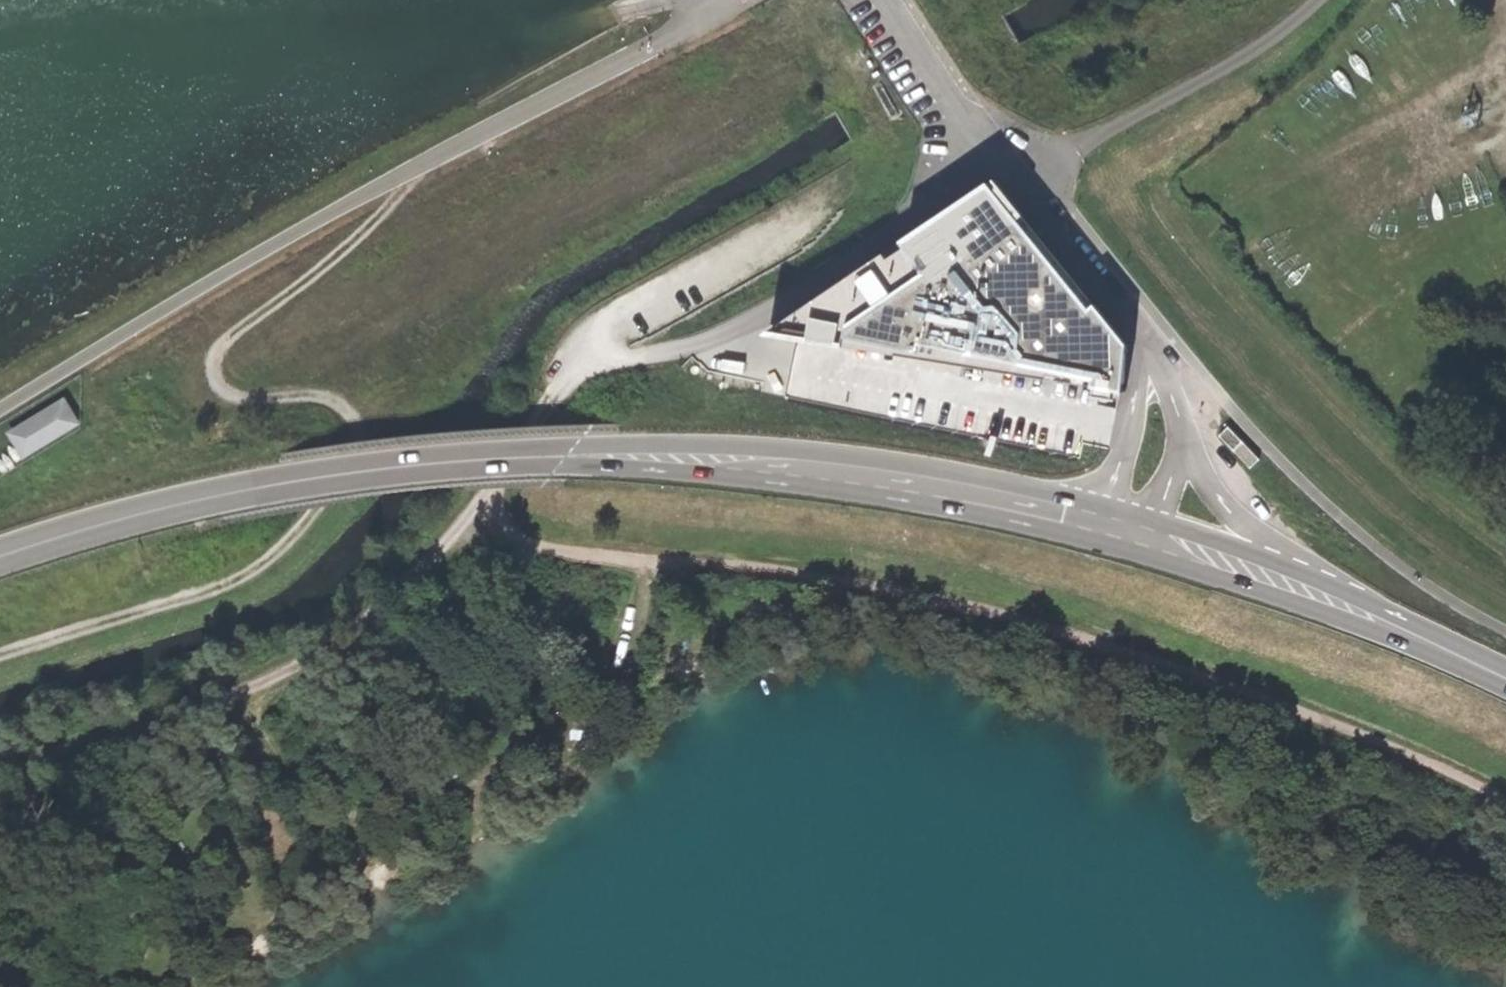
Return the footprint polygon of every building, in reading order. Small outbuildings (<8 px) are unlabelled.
[(1125,348),(993,188),(784,326),(1126,379),(1125,348)] [(14,430),(28,454),(81,423),(67,398),(14,430)] [(1229,427),(1220,436),(1251,468),(1260,459),(1229,427)]
